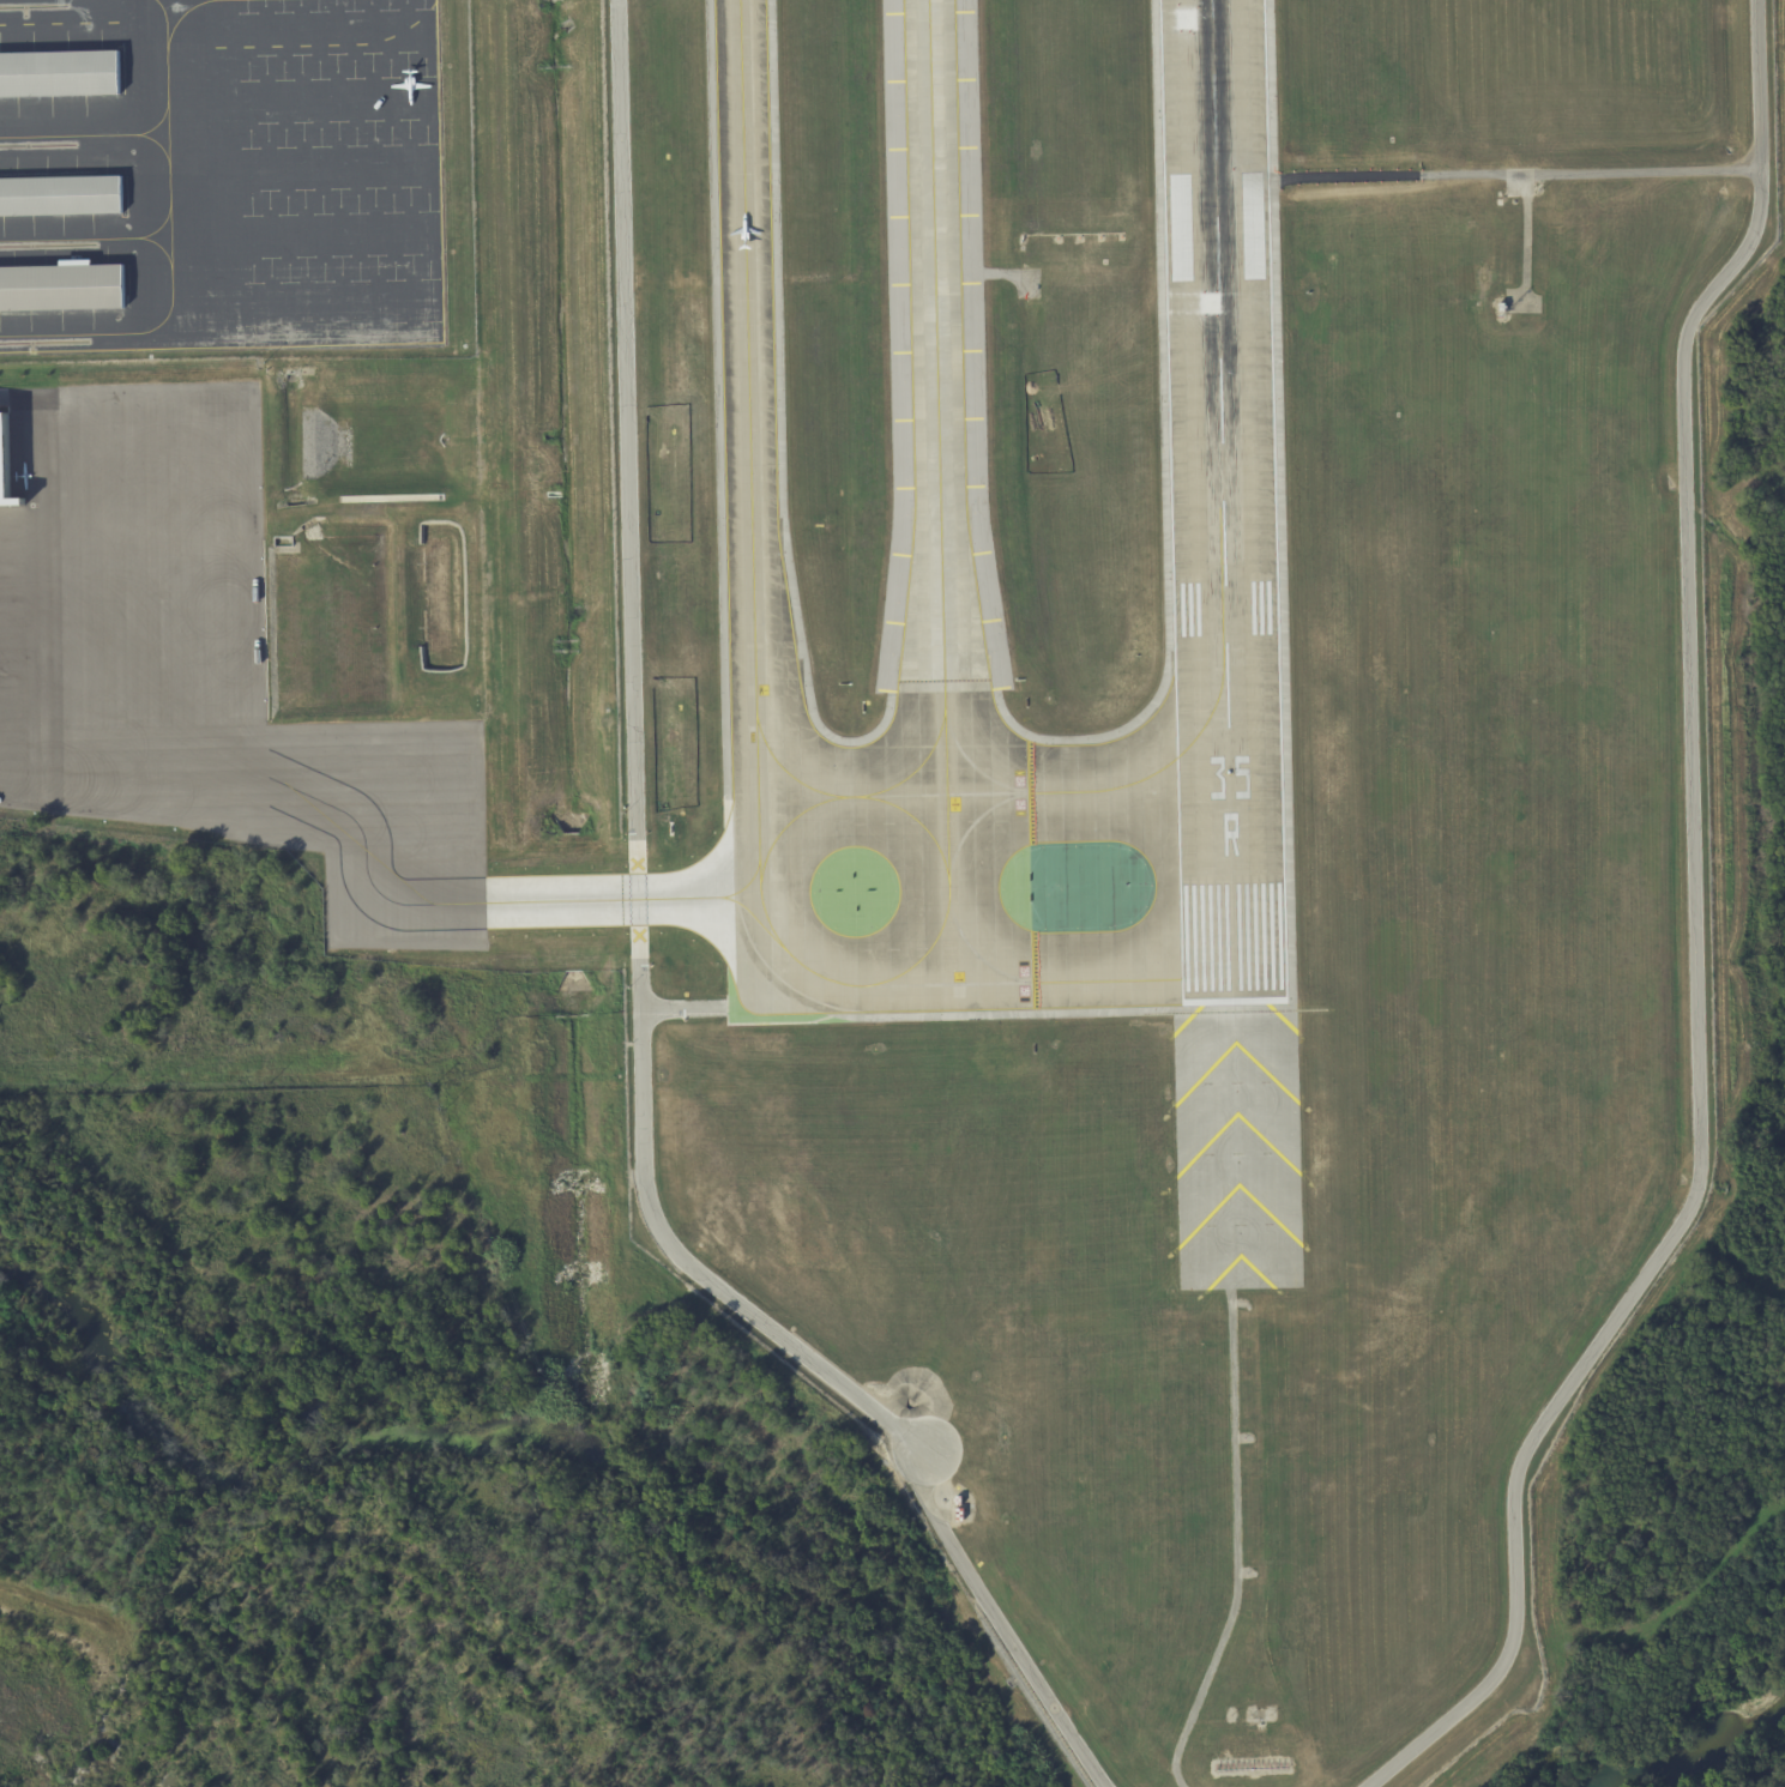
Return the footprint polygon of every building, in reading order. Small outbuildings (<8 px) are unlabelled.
[(119,96),(0,99),(0,56),(117,53),(119,96)] [(121,216),(0,219),(0,178),(120,175),(121,216)] [(1192,281),(1190,175),(1169,176),(1171,282),(1192,281)] [(122,310),(0,312),(0,270),(122,267),(122,310)] [(1506,314),(1503,314),(1502,306),(1509,306),(1509,308),(1510,308),(1510,312),(1509,312),(1509,314),(1506,314)] [(28,512),(26,499),(10,499),(8,413),(0,414),(0,512),(28,512)]
